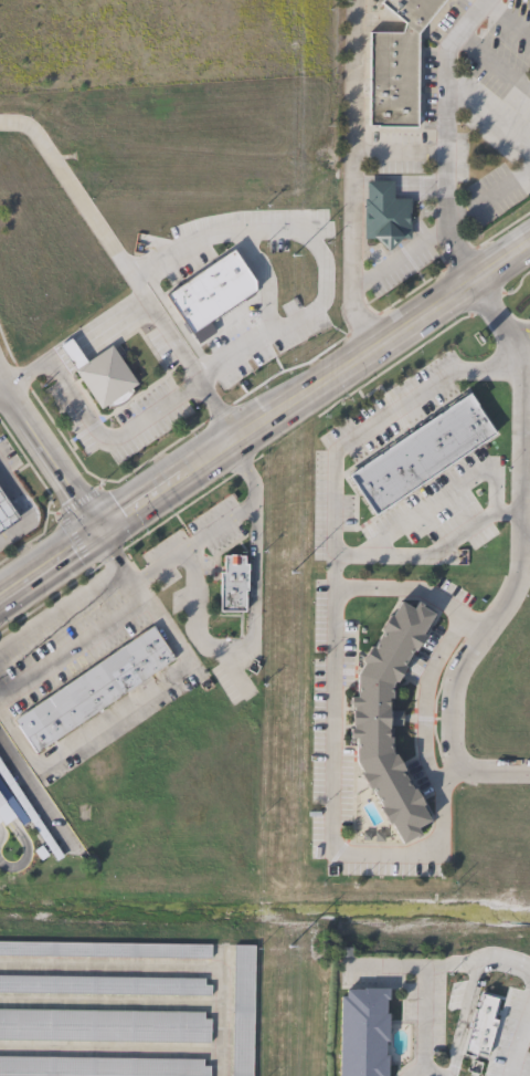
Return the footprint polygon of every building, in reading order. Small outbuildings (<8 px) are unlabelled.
[(377,2),(378,0),(440,0),(414,32),(413,126),(374,126),(374,125),(365,125),(365,31),(398,32),(401,22),(377,2)] [(390,181),(390,199),(407,199),(407,202),(406,226),(406,231),(406,239),(399,239),(386,251),(374,239),(361,239),(361,199),(363,199),(363,181),(390,181)] [(66,338),(84,362),(107,346),(134,385),(97,410),(71,370),(72,369),(56,346),(66,338)] [(495,433),(369,518),(342,478),(467,390),(495,433)] [(21,520),(0,534),(0,488),(21,520)] [(235,555),(235,557),(241,557),(241,565),(244,565),(244,592),(242,592),(242,612),(216,612),(216,574),(221,574),(221,556),(226,556),(226,555),(235,555)] [(400,606),(412,614),(416,607),(422,610),(421,612),(433,619),(421,640),(423,643),(414,657),(412,656),(402,671),(404,672),(395,688),(393,687),(392,690),(392,706),(386,704),(386,742),(391,742),(391,753),(391,758),(392,760),(394,760),(403,776),(401,777),(411,795),(414,794),(422,811),(421,811),(430,827),(415,834),(420,842),(415,845),(413,843),(401,850),(390,829),(386,830),(378,814),(381,813),(371,797),(369,797),(363,788),(359,780),(360,779),(353,766),(354,744),(349,744),(349,733),(350,733),(351,713),(349,713),(349,701),(356,701),(354,680),(362,669),(360,667),(370,651),(373,652),(381,638),(379,636),(389,619),(391,620),(400,606)] [(177,660),(38,755),(15,722),(155,627),(177,660)] [(212,960),(0,957),(0,944),(212,947),(212,960)] [(256,948),(254,1075),(233,1075),(235,947),(256,948)] [(202,994),(0,992),(0,977),(206,980),(205,986),(212,986),(212,997),(202,997),(202,994)] [(392,1054),(392,1075),(342,1075),(343,999),(349,999),(349,992),(367,992),(367,991),(393,991),(393,1003),(390,1003),(390,1012),(392,1012),(392,1040),(390,1040),(389,1054),(392,1054)] [(212,1043),(0,1040),(0,1008),(206,1011),(206,1018),(212,1018),(212,1043)] [(212,1065),(211,1075),(0,1075),(0,1055),(205,1058),(205,1065),(212,1065)]
